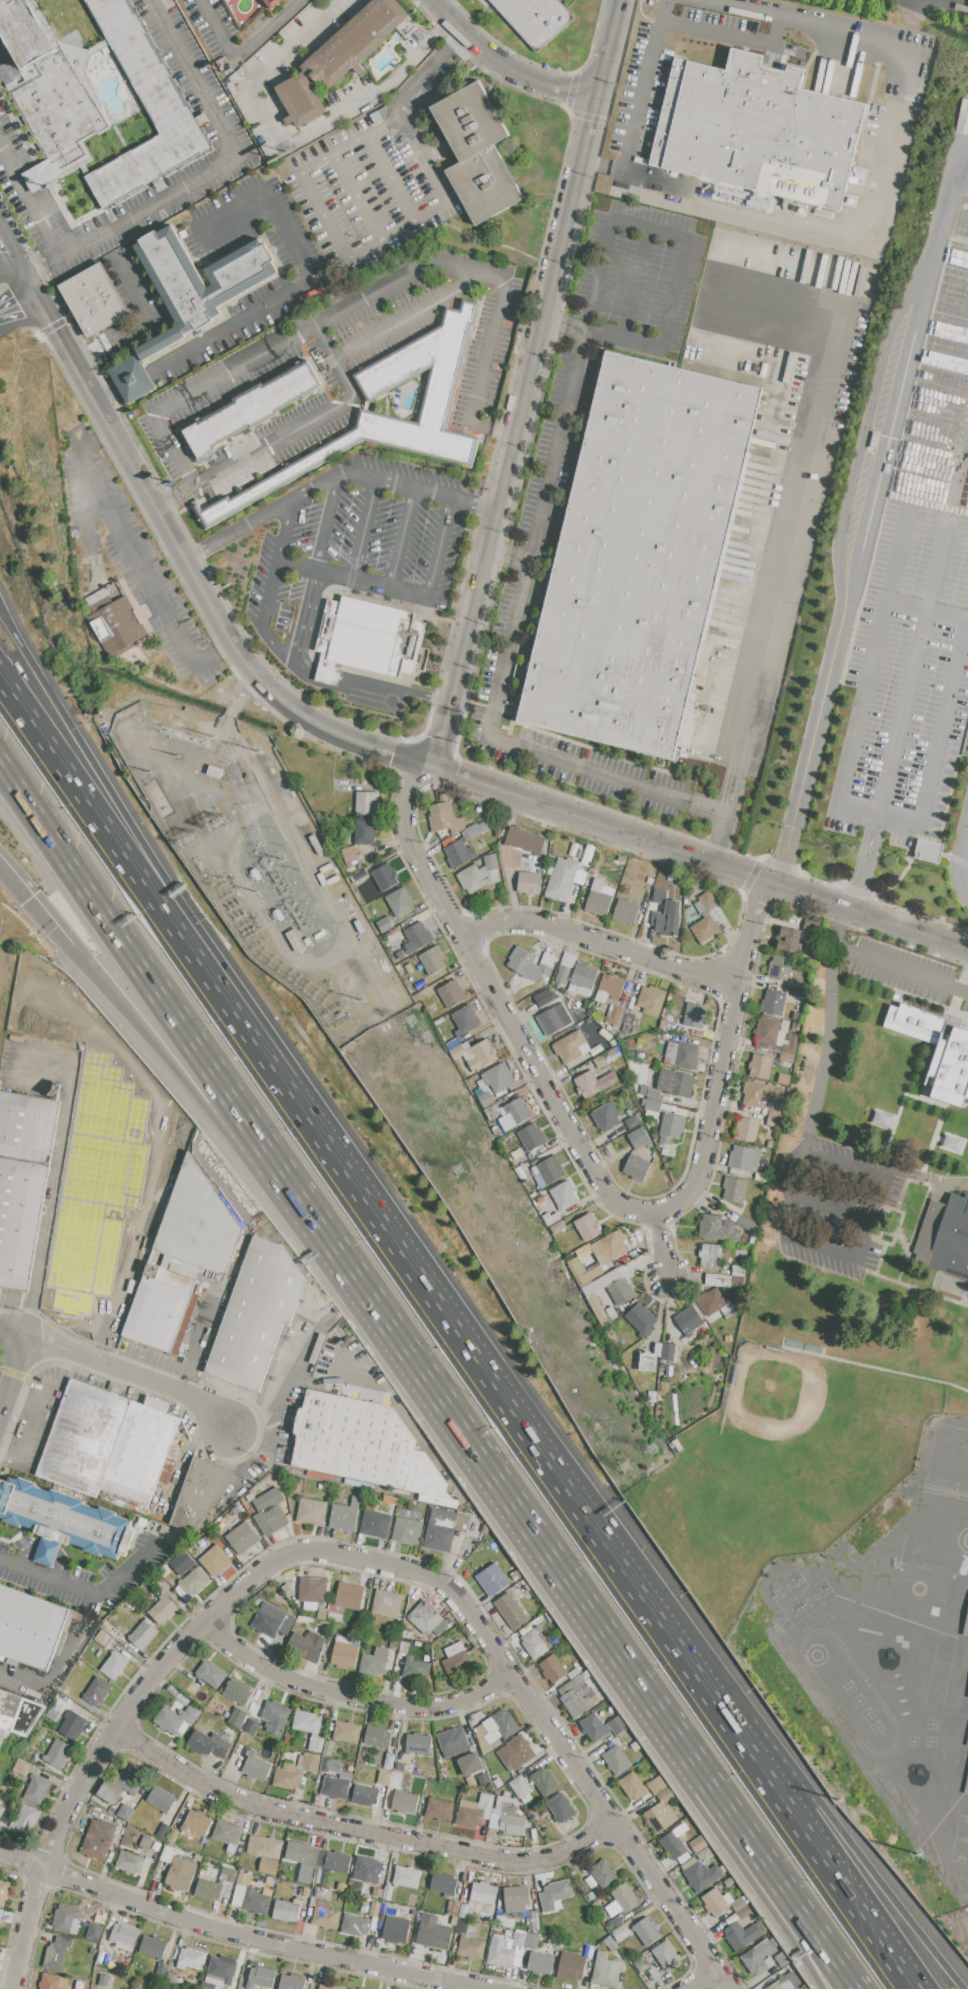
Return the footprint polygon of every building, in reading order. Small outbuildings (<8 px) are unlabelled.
[(15,61),(0,69),(0,72),(49,160),(23,174),(33,193),(93,160),(84,143),(111,127),(40,0),(0,0),(0,34),(15,61)] [(103,210),(212,149),(129,0),(83,0),(157,133),(83,174),(103,210)] [(267,9),(262,0),(223,0),(238,25),(267,9)] [(271,8),(282,0),(265,0),(271,8)] [(300,67),(371,0),(397,0),(410,15),(327,93),(312,75),(308,78),(327,110),(298,128),(275,88),(304,71),(300,67)] [(537,51),(491,0),(560,0),(575,17),(537,51)] [(398,27),(407,35),(415,26),(407,18),(398,27)] [(650,162),(841,209),(866,105),(800,89),(805,69),(788,64),(785,73),(761,67),(764,56),(730,48),(724,71),(675,59),(650,162)] [(478,80),(510,137),(495,145),(524,199),(475,227),(445,171),(461,162),(430,107),(478,80)] [(137,352),(135,349),(178,324),(133,246),(170,224),(197,272),(259,238),(263,244),(264,244),(273,259),(271,260),(278,271),(215,306),(219,313),(210,318),(212,321),(196,329),(195,327),(183,333),(185,337),(142,361),(137,352)] [(101,262),(131,314),(88,339),(58,286),(101,262)] [(470,465),(476,440),(445,432),(469,324),(473,325),(477,306),(464,303),(462,314),(448,311),(444,329),(357,377),(371,402),(434,366),(420,425),(361,411),(356,430),(201,516),(208,527),(364,440),(470,465)] [(605,350),(763,388),(676,759),(517,721),(605,350)] [(108,368),(126,404),(156,389),(137,353),(108,368)] [(183,432),(198,424),(200,428),(240,406),(236,400),(261,386),(263,391),(308,366),(319,386),(274,411),(275,414),(252,427),(249,423),(209,445),(213,453),(199,461),(183,432)] [(125,596),(147,635),(135,642),(137,645),(121,654),(119,651),(109,656),(88,617),(93,614),(89,607),(110,595),(114,602),(125,596)] [(343,596),(415,613),(413,621),(425,624),(414,674),(401,671),(399,679),(327,662),(328,655),(316,652),(328,600),(341,603),(343,596)] [(358,792),(380,793),(378,816),(356,815),(358,792)] [(449,802),(449,805),(452,805),(454,817),(456,817),(457,819),(464,817),(467,828),(453,835),(451,828),(434,832),(429,806),(449,802)] [(467,828),(486,818),(491,829),(464,843),(468,850),(473,847),(478,856),(453,869),(448,859),(449,858),(440,842),(453,835),(467,828)] [(356,820),(376,820),(375,843),(356,843),(356,820)] [(511,826),(515,828),(516,826),(520,828),(520,829),(537,835),(538,834),(542,836),(542,837),(546,838),(539,857),(535,855),(535,853),(510,845),(509,846),(504,845),(511,826)] [(918,839),(944,845),(940,864),(914,858),(918,839)] [(588,845),(596,847),(590,867),(582,864),(588,845)] [(348,867),(343,855),(357,849),(362,861),(348,867)] [(455,875),(475,864),(479,870),(486,866),(483,856),(496,853),(499,869),(497,871),(500,882),(488,884),(470,894),(467,889),(464,890),(455,875)] [(544,897),(551,875),(553,876),(559,858),(568,860),(569,858),(580,862),(578,869),(588,872),(583,887),(579,886),(579,883),(575,882),(569,902),(558,899),(557,901),(544,897)] [(370,873),(367,868),(379,861),(382,867),(370,873)] [(390,863),(394,870),(395,869),(398,876),(397,876),(399,880),(398,881),(399,883),(382,892),(376,881),(372,884),(370,881),(367,875),(370,873),(382,867),(390,863)] [(370,881),(360,886),(358,883),(354,884),(350,876),(364,869),(367,875),(370,881)] [(520,872),(542,875),(540,894),(534,893),(534,896),(526,895),(526,892),(518,891),(520,872)] [(596,878),(606,881),(605,886),(616,890),(606,918),(584,910),(596,878)] [(385,897),(405,887),(413,902),(410,903),(414,910),(397,919),(385,897)] [(666,904),(653,903),(655,889),(667,890),(666,900),(666,904)] [(716,922),(711,914),(709,911),(707,912),(698,898),(709,891),(725,916),(716,922)] [(619,898),(641,906),(634,925),(628,922),(627,925),(614,921),(615,918),(612,917),(619,898)] [(661,932),(655,932),(656,926),(652,926),(653,911),(665,912),(666,904),(666,900),(682,901),(679,936),(661,935),(661,932)] [(711,914),(716,922),(721,930),(715,934),(717,937),(703,946),(690,928),(711,914)] [(375,923),(388,916),(394,927),(382,934),(375,923)] [(806,918),(823,922),(821,933),(804,929),(806,918)] [(405,931),(422,921),(433,942),(399,960),(394,952),(411,942),(405,931)] [(782,926),(802,931),(797,953),(777,948),(782,926)] [(418,956),(438,945),(446,959),(444,961),(447,967),(429,976),(418,956)] [(533,963),(538,967),(539,964),(544,952),(556,956),(552,969),(546,986),(524,980),(523,977),(507,965),(511,960),(508,958),(518,945),(537,958),(533,963)] [(564,951),(578,956),(573,969),(571,968),(565,985),(555,982),(562,964),(560,964),(564,951)] [(768,976),(773,955),(795,959),(790,981),(768,976)] [(578,962),(599,969),(589,997),(571,991),(573,984),(571,984),(578,962)] [(604,974),(608,975),(609,972),(621,977),(621,978),(626,980),(619,1000),(620,1001),(618,1007),(614,1005),(605,1002),(605,1003),(595,1000),(604,974)] [(437,989),(457,979),(468,998),(448,1009),(437,989)] [(797,981),(813,984),(811,993),(796,989),(797,981)] [(618,1007),(620,1001),(627,982),(633,984),(624,1009),(623,1008),(618,1007)] [(643,986),(649,988),(650,985),(667,991),(658,1018),(644,1013),(645,1008),(637,1005),(643,986)] [(534,996),(548,989),(551,995),(552,994),(556,1000),(541,1009),(534,996)] [(796,989),(811,993),(810,1000),(794,997),(796,989)] [(768,990),(788,994),(783,1016),(760,1011),(762,999),(765,1000),(768,990)] [(423,1001),(429,998),(431,1002),(434,1001),(440,1012),(432,1016),(423,1001)] [(953,1027),(949,1041),(942,1038),(948,1020),(890,1000),(882,1026),(937,1045),(924,1082),(934,1086),(930,1096),(963,1108),(967,1098),(967,1032),(953,1027)] [(537,1016),(562,1002),(573,1022),(547,1036),(537,1016)] [(688,1003),(707,1007),(703,1029),(683,1025),(688,1003)] [(451,1015),(471,1004),(477,1015),(475,1016),(481,1026),(459,1037),(456,1031),(459,1029),(451,1015)] [(623,1008),(617,1026),(605,1022),(607,1015),(610,1016),(614,1005),(618,1007),(623,1008)] [(626,1011),(637,1014),(633,1025),(625,1022),(622,1022),(626,1011)] [(795,1012),(804,1014),(802,1022),(793,1020),(795,1012)] [(759,1017),(782,1022),(779,1031),(776,1045),(757,1041),(758,1035),(755,1034),(759,1017)] [(661,1020),(669,1021),(667,1029),(660,1028),(661,1020)] [(625,1022),(633,1025),(634,1026),(631,1035),(622,1031),(625,1022)] [(554,1044),(580,1030),(587,1042),(578,1047),(583,1055),(574,1059),(565,1064),(554,1044)] [(757,1041),(776,1045),(779,1031),(799,1036),(795,1055),(782,1052),(756,1047),(757,1041)] [(461,1045),(468,1041),(471,1047),(487,1038),(491,1047),(494,1045),(497,1052),(495,1053),(498,1058),(480,1068),(480,1069),(473,1073),(473,1072),(463,1055),(466,1054),(461,1045)] [(668,1041),(679,1044),(679,1042),(699,1047),(697,1057),(698,1058),(695,1071),(674,1066),(674,1065),(663,1062),(668,1041)] [(449,1050),(461,1044),(461,1045),(466,1054),(463,1055),(454,1060),(449,1050)] [(574,1059),(583,1055),(601,1045),(604,1051),(578,1066),(574,1059)] [(594,1060),(617,1047),(621,1056),(598,1068),(594,1060)] [(633,1050),(649,1054),(648,1060),(645,1059),(644,1062),(631,1059),(633,1050)] [(782,1052),(795,1055),(793,1063),(780,1060),(782,1052)] [(754,1053),(774,1057),(769,1080),(750,1076),(751,1070),(748,1069),(750,1060),(752,1061),(754,1053)] [(481,1075),(504,1062),(512,1078),(510,1079),(513,1084),(496,1094),(491,1085),(487,1087),(481,1075)] [(662,1068),(695,1076),(690,1098),(667,1093),(667,1091),(657,1089),(662,1068)] [(574,1079),(591,1070),(596,1080),(613,1071),(619,1081),(585,1099),(574,1079)] [(746,1080),(786,1089),(782,1104),(767,1101),(765,1109),(743,1104),(746,1094),(743,1093),(746,1080)] [(660,1102),(643,1098),(639,1097),(641,1085),(650,1087),(649,1089),(662,1092),(660,1102)] [(478,1098),(490,1091),(496,1101),(484,1108),(478,1098)] [(28,1288),(0,1283),(0,1096),(60,1106),(28,1288)] [(502,1106),(520,1097),(525,1106),(527,1105),(533,1116),(505,1131),(498,1118),(506,1114),(502,1106)] [(643,1098),(660,1102),(662,1102),(660,1113),(645,1110),(646,1107),(641,1106),(643,1098)] [(589,1113),(613,1100),(619,1112),(615,1114),(620,1123),(603,1132),(600,1127),(597,1129),(589,1113)] [(485,1110),(497,1104),(502,1114),(490,1121),(485,1110)] [(770,1106),(784,1109),(782,1119),(768,1116),(770,1106)] [(664,1113),(687,1118),(684,1133),(682,1132),(680,1139),(672,1138),(670,1146),(660,1144),(661,1136),(660,1135),(664,1113)] [(625,1120),(636,1114),(641,1123),(630,1129),(625,1120)] [(738,1116),(761,1120),(756,1143),(733,1139),(738,1116)] [(768,1116),(782,1119),(780,1128),(766,1125),(768,1116)] [(517,1133),(535,1123),(537,1128),(540,1126),(548,1141),(528,1152),(517,1133)] [(492,1129),(499,1125),(502,1131),(495,1135),(492,1129)] [(627,1135),(644,1127),(653,1144),(647,1148),(646,1145),(635,1150),(627,1135)] [(941,1148),(960,1152),(963,1139),(944,1135),(941,1148)] [(769,1140),(777,1142),(775,1149),(767,1147),(769,1140)] [(736,1145),(761,1150),(756,1173),(748,1171),(736,1168),(728,1167),(731,1151),(735,1152),(736,1145)] [(514,1152),(520,1149),(524,1156),(518,1159),(514,1152)] [(200,1266),(154,1249),(189,1151),(243,1229),(226,1275),(200,1266)] [(631,1154),(652,1163),(642,1183),(632,1179),(632,1177),(623,1173),(631,1154)] [(530,1169),(556,1155),(567,1175),(547,1185),(540,1173),(534,1176),(530,1169)] [(736,1168),(748,1171),(747,1178),(734,1175),(736,1168)] [(726,1176),(748,1181),(743,1203),(723,1199),(725,1189),(723,1189),(726,1176)] [(549,1190),(570,1179),(576,1190),(575,1190),(579,1198),(577,1199),(579,1202),(561,1211),(549,1190)] [(947,1206),(930,1200),(909,1262),(967,1282),(967,1201),(951,1195),(947,1206)] [(542,1215),(549,1212),(551,1216),(558,1212),(562,1219),(548,1226),(542,1215)] [(574,1221),(591,1212),(595,1220),(598,1219),(601,1226),(599,1227),(602,1232),(585,1241),(574,1221)] [(703,1213),(723,1215),(722,1226),(723,1226),(724,1220),(733,1221),(735,1226),(735,1229),(741,1229),(740,1241),(721,1240),(698,1238),(700,1220),(702,1220),(703,1213)] [(740,1217),(759,1227),(758,1236),(736,1224),(740,1217)] [(550,1227),(562,1220),(566,1228),(554,1234),(550,1227)] [(591,1248),(599,1244),(598,1241),(618,1230),(626,1246),(624,1247),(628,1254),(611,1264),(609,1261),(607,1262),(605,1260),(604,1261),(601,1256),(597,1258),(591,1248)] [(254,1236),(281,1245),(305,1279),(289,1327),(284,1325),(259,1392),(205,1373),(254,1236)] [(702,1243),(722,1245),(720,1268),(700,1266),(701,1258),(699,1258),(699,1250),(702,1250),(702,1243)] [(154,1249),(200,1266),(196,1279),(198,1280),(171,1353),(123,1336),(154,1249)] [(136,1261),(122,1303),(90,1292),(94,1279),(89,1278),(95,1259),(100,1261),(103,1251),(136,1261)] [(578,1277),(601,1265),(605,1273),(582,1285),(578,1277)] [(732,1275),(733,1265),(746,1266),(745,1276),(732,1275)] [(582,1288),(618,1267),(624,1277),(607,1287),(596,1293),(587,1297),(582,1288)] [(694,1272),(732,1275),(745,1276),(744,1287),(730,1285),(730,1286),(705,1284),(705,1283),(693,1282),(694,1272)] [(607,1287),(624,1277),(628,1286),(632,1284),(637,1295),(617,1305),(607,1287)] [(717,1287),(727,1302),(730,1301),(738,1311),(727,1319),(720,1309),(709,1317),(696,1299),(707,1291),(708,1293),(717,1287)] [(596,1293),(612,1323),(604,1327),(587,1297),(596,1293)] [(625,1316),(639,1303),(643,1307),(645,1305),(657,1318),(656,1319),(657,1321),(653,1324),(656,1327),(644,1339),(639,1334),(641,1332),(625,1316)] [(693,1304),(705,1321),(691,1331),(694,1334),(688,1338),(674,1317),(693,1304)] [(606,1309),(613,1305),(619,1316),(611,1320),(606,1309)] [(675,1344),(674,1361),(663,1360),(664,1349),(662,1348),(663,1343),(675,1344)] [(658,1354),(656,1372),(639,1371),(640,1353),(645,1353),(645,1351),(650,1352),(650,1354),(658,1354)] [(71,1378),(132,1400),(100,1489),(97,1497),(35,1475),(71,1378)] [(292,1464),(308,1390),(392,1407),(415,1441),(413,1450),(424,1453),(447,1484),(444,1498),(292,1464)] [(100,1489),(132,1400),(144,1404),(148,1395),(174,1404),(170,1414),(182,1418),(173,1442),(181,1445),(167,1485),(159,1482),(149,1507),(100,1489)] [(195,1456),(236,1470),(230,1485),(196,1534),(170,1524),(195,1456)] [(3,1518),(0,1517),(0,1482),(1,1479),(6,1481),(8,1476),(17,1479),(18,1476),(35,1483),(34,1485),(50,1491),(51,1488),(83,1500),(82,1503),(98,1508),(98,1506),(117,1513),(116,1515),(131,1521),(129,1526),(135,1529),(124,1556),(119,1554),(117,1560),(102,1554),(100,1556),(83,1550),(84,1547),(69,1542),(68,1545),(34,1532),(35,1530),(21,1524),(20,1526),(2,1520),(3,1518)] [(259,1513),(252,1503),(277,1486),(286,1500),(278,1505),(289,1522),(266,1537),(253,1517),(259,1513)] [(382,1502),(384,1495),(398,1498),(396,1506),(382,1502)] [(333,1504),(350,1507),(352,1496),(360,1497),(355,1531),(330,1527),(333,1504)] [(301,1498),(328,1502),(324,1526),(297,1522),(301,1498)] [(367,1501),(377,1503),(375,1512),(392,1515),(387,1539),(360,1534),(367,1501)] [(397,1516),(424,1522),(418,1546),(391,1540),(397,1516)] [(246,1521),(260,1540),(240,1555),(226,1537),(246,1521)] [(428,1523),(455,1529),(449,1555),(423,1549),(428,1523)] [(40,1537),(58,1544),(54,1556),(51,1567),(32,1561),(40,1537)] [(217,1544),(232,1562),(214,1577),(199,1559),(217,1544)] [(181,1572),(173,1562),(186,1551),(194,1561),(181,1572)] [(495,1563),(511,1585),(491,1599),(475,1576),(495,1563)] [(199,1565),(212,1580),(191,1599),(178,1584),(199,1565)] [(300,1577),(328,1579),(326,1603),(318,1602),(317,1610),(304,1610),(305,1601),(299,1601),(300,1577)] [(339,1581),(365,1586),(360,1611),(335,1606),(339,1581)] [(288,1583),(295,1594),(288,1598),(281,1587),(288,1583)] [(47,1671),(0,1654),(0,1584),(84,1614),(82,1621),(72,1618),(67,1632),(62,1630),(47,1671)] [(377,1589),(404,1595),(398,1619),(372,1613),(377,1589)] [(164,1592),(178,1607),(174,1612),(176,1614),(168,1622),(166,1620),(161,1625),(149,1613),(161,1600),(159,1597),(164,1592)] [(509,1592),(528,1620),(513,1631),(494,1602),(509,1592)] [(406,1618),(425,1600),(449,1626),(439,1636),(433,1630),(425,1637),(406,1618)] [(265,1601),(297,1618),(295,1622),(287,1635),(278,1630),(274,1638),(264,1632),(263,1634),(258,1631),(259,1630),(251,1626),(265,1601)] [(319,1607),(328,1609),(326,1620),(318,1618),(319,1607)] [(327,1619),(329,1612),(343,1615),(341,1622),(327,1619)] [(295,1622),(297,1618),(298,1615),(314,1618),(313,1625),(295,1622)] [(144,1620),(159,1632),(146,1648),(143,1646),(140,1649),(129,1639),(144,1620)] [(538,1625),(542,1631),(538,1634),(549,1650),(534,1661),(521,1643),(523,1641),(521,1638),(538,1625)] [(101,1630),(114,1639),(107,1649),(94,1640),(101,1630)] [(310,1631),(326,1639),(317,1664),(299,1653),(302,1646),(290,1640),(295,1631),(307,1638),(310,1631)] [(336,1640),(360,1646),(355,1669),(331,1664),(336,1640)] [(465,1650),(448,1658),(444,1649),(462,1640),(466,1649),(465,1650)] [(401,1641),(409,1643),(406,1656),(398,1654),(401,1641)] [(363,1653),(374,1655),(376,1647),(392,1650),(387,1676),(360,1671),(363,1653)] [(115,1650),(130,1661),(124,1670),(125,1671),(122,1676),(120,1675),(115,1682),(100,1670),(115,1650)] [(442,1661),(448,1658),(465,1650),(473,1667),(451,1678),(442,1661)] [(407,1654),(415,1656),(414,1659),(431,1663),(427,1682),(402,1676),(407,1654)] [(554,1654),(568,1673),(553,1683),(549,1677),(546,1680),(541,1673),(544,1671),(540,1664),(554,1654)] [(197,1673),(207,1659),(222,1670),(223,1669),(228,1673),(217,1688),(197,1673)] [(568,1674),(579,1667),(582,1672),(571,1680),(568,1674)] [(97,1676),(114,1686),(102,1705),(98,1703),(96,1706),(83,1698),(97,1676)] [(221,1692),(225,1684),(228,1686),(233,1678),(251,1688),(249,1691),(253,1693),(245,1706),(221,1692)] [(561,1698),(586,1680),(602,1703),(592,1710),(591,1708),(575,1718),(561,1698)] [(6,1729),(0,1727),(0,1692),(1,1689),(46,1706),(26,1737),(6,1729)] [(268,1700),(279,1705),(279,1703),(285,1705),(284,1707),(292,1710),(281,1737),(266,1731),(268,1727),(265,1726),(268,1720),(261,1718),(268,1700)] [(154,1721),(164,1706),(179,1716),(180,1713),(178,1712),(181,1708),(185,1711),(189,1706),(198,1712),(190,1724),(185,1721),(175,1735),(154,1721)] [(236,1707),(248,1713),(240,1729),(228,1722),(236,1707)] [(473,1729),(503,1709),(505,1712),(508,1710),(521,1729),(506,1740),(499,1729),(495,1732),(502,1743),(483,1756),(473,1729)] [(73,1710),(88,1720),(84,1725),(86,1726),(81,1735),(79,1733),(74,1741),(59,1732),(73,1710)] [(297,1710),(317,1714),(317,1717),(322,1718),(318,1736),(325,1738),(322,1753),(308,1750),(312,1732),(293,1728),(297,1710)] [(578,1722),(594,1711),(609,1733),(593,1743),(578,1722)] [(608,1723),(620,1715),(629,1727),(617,1736),(608,1723)] [(245,1731),(251,1718),(260,1722),(255,1735),(245,1731)] [(336,1720),(349,1722),(349,1721),(354,1722),(354,1723),(362,1725),(358,1744),(332,1738),(336,1720)] [(367,1725),(387,1728),(387,1731),(392,1732),(389,1748),(364,1743),(367,1725)] [(437,1734),(458,1728),(458,1730),(463,1729),(468,1745),(443,1753),(437,1734)] [(197,1730),(210,1739),(215,1732),(232,1744),(223,1759),(212,1752),(210,1756),(204,1752),(203,1754),(187,1744),(197,1730)] [(408,1734),(415,1735),(415,1732),(424,1732),(423,1735),(432,1736),(431,1754),(407,1752),(408,1734)] [(507,1744),(522,1734),(526,1741),(528,1740),(531,1744),(530,1745),(537,1755),(522,1766),(507,1744)] [(56,1738),(73,1747),(61,1770),(41,1760),(45,1753),(48,1755),(56,1738)] [(326,1740),(335,1742),(332,1757),(323,1755),(326,1740)] [(602,1755),(617,1744),(619,1746),(620,1745),(623,1750),(622,1751),(633,1766),(617,1777),(612,1770),(611,1771),(606,1765),(608,1764),(602,1755)] [(243,1771),(252,1748),(259,1751),(256,1758),(272,1764),(265,1780),(243,1771)] [(458,1759),(476,1751),(486,1775),(475,1779),(477,1783),(469,1786),(458,1759)] [(387,1753),(395,1755),(393,1769),(385,1768),(387,1753)] [(300,1754),(321,1759),(318,1773),(302,1770),(302,1772),(303,1773),(300,1789),(294,1787),(294,1790),(272,1785),(276,1767),(287,1769),(288,1764),(297,1766),(300,1754)] [(31,1764),(25,1776),(12,1770),(18,1758),(31,1764)] [(323,1758),(332,1760),(329,1772),(321,1770),(323,1758)] [(428,1765),(435,1765),(436,1773),(429,1773),(428,1765)] [(112,1782),(122,1766),(144,1779),(134,1796),(125,1790),(112,1782)] [(530,1776),(544,1767),(546,1771),(548,1769),(561,1788),(546,1798),(530,1776)] [(617,1781),(633,1770),(648,1793),(633,1804),(617,1781)] [(380,1771),(391,1773),(388,1786),(378,1784),(380,1771)] [(388,1786),(391,1773),(406,1776),(404,1789),(388,1786)] [(326,1776),(344,1779),(345,1774),(350,1775),(349,1780),(351,1780),(347,1799),(322,1795),(326,1776)] [(509,1782),(521,1774),(532,1790),(520,1798),(509,1782)] [(646,1784),(660,1774),(668,1786),(657,1795),(655,1796),(646,1784)] [(34,1775),(51,1782),(46,1793),(48,1794),(46,1799),(44,1798),(41,1805),(24,1797),(34,1775)] [(97,1795),(107,1779),(112,1782),(125,1790),(114,1805),(97,1795)] [(356,1784),(380,1788),(377,1805),(373,1804),(373,1806),(352,1802),(356,1784)] [(157,1785),(175,1796),(173,1798),(176,1800),(167,1815),(163,1813),(164,1811),(147,1800),(157,1785)] [(451,1785),(458,1787),(456,1795),(449,1793),(451,1785)] [(657,1795),(668,1786),(676,1797),(668,1804),(665,1804),(662,1801),(657,1795)] [(396,1791),(419,1795),(415,1814),(392,1809),(396,1791)] [(492,1807),(495,1808),(498,1795),(502,1796),(503,1791),(511,1792),(510,1797),(516,1798),(520,1804),(517,1806),(515,1815),(527,1817),(525,1835),(504,1833),(499,1829),(489,1827),(490,1820),(492,1807)] [(477,1808),(478,1802),(480,1792),(494,1795),(492,1807),(490,1820),(483,1818),(485,1811),(477,1808)] [(547,1803),(562,1792),(567,1799),(568,1798),(572,1803),(571,1804),(577,1814),(562,1825),(547,1803)] [(430,1798),(454,1804),(450,1822),(426,1816),(430,1798)] [(455,1824),(458,1806),(460,1807),(461,1799),(478,1802),(477,1808),(485,1811),(483,1818),(482,1826),(478,1826),(478,1828),(455,1824)] [(643,1813),(662,1801),(665,1804),(668,1804),(679,1819),(657,1834),(643,1813)] [(128,1822),(117,1815),(124,1803),(136,1810),(128,1822)] [(23,1804),(41,1810),(31,1836),(10,1827),(13,1819),(17,1820),(23,1804)] [(191,1809),(197,1812),(198,1809),(206,1813),(205,1816),(213,1820),(204,1837),(189,1829),(187,1833),(181,1830),(191,1809)] [(87,1834),(93,1819),(99,1822),(100,1819),(118,1826),(111,1843),(87,1834)] [(219,1820),(239,1828),(238,1830),(243,1832),(235,1853),(227,1850),(229,1844),(212,1838),(219,1820)] [(164,1822),(172,1827),(164,1840),(156,1835),(164,1822)] [(659,1840),(685,1822),(696,1838),(689,1843),(683,1834),(678,1837),(688,1850),(676,1859),(673,1861),(659,1840)] [(174,1829),(179,1832),(174,1843),(168,1840),(174,1829)] [(689,1843),(696,1838),(702,1834),(709,1845),(707,1846),(697,1854),(689,1843)] [(144,1835),(154,1839),(150,1849),(141,1845),(144,1835)] [(249,1853),(253,1835),(257,1836),(258,1835),(270,1838),(271,1836),(276,1837),(275,1839),(284,1841),(280,1859),(249,1853)] [(87,1836),(110,1844),(104,1860),(81,1852),(87,1836)] [(180,1839),(186,1842),(184,1847),(178,1844),(180,1839)] [(289,1840),(314,1846),(313,1847),(320,1848),(320,1850),(316,1866),(310,1864),(310,1866),(315,1867),(311,1884),(297,1881),(302,1862),(285,1859),(289,1840)] [(172,1864),(160,1859),(165,1845),(177,1850),(175,1855),(172,1864)] [(697,1854),(707,1846),(713,1856),(703,1863),(697,1854)] [(122,1849),(146,1859),(142,1869),(140,1877),(118,1868),(120,1861),(117,1860),(122,1849)] [(316,1866),(320,1850),(328,1852),(324,1868),(316,1866)] [(324,1868),(328,1852),(328,1851),(334,1852),(335,1850),(344,1852),(343,1854),(352,1856),(348,1874),(329,1870),(329,1871),(324,1870),(324,1868)] [(676,1859),(688,1850),(692,1857),(681,1865),(676,1859)] [(196,1853),(204,1856),(201,1862),(194,1859),(196,1853)] [(353,1879),(358,1854),(378,1859),(378,1863),(382,1864),(378,1884),(353,1879)] [(175,1855),(198,1864),(188,1891),(180,1888),(179,1891),(170,1888),(171,1885),(164,1882),(172,1864),(175,1855)] [(244,1857),(251,1859),(248,1869),(241,1867),(244,1857)] [(259,1872),(262,1857),(279,1861),(276,1876),(259,1872)] [(692,1857),(697,1863),(685,1871),(681,1865),(692,1857)] [(142,1869),(146,1859),(152,1861),(148,1871),(142,1869)] [(588,1870),(604,1859),(611,1868),(612,1867),(616,1872),(614,1873),(619,1880),(603,1892),(588,1870)] [(683,1873),(685,1871),(697,1863),(699,1862),(704,1869),(707,1866),(710,1869),(717,1865),(724,1875),(697,1893),(683,1873)] [(396,1865),(408,1868),(409,1866),(415,1867),(415,1869),(423,1871),(418,1889),(398,1885),(392,1884),(396,1865)] [(234,1884),(225,1881),(220,1880),(223,1866),(237,1870),(234,1884)] [(247,1887),(237,1885),(240,1872),(252,1875),(249,1886),(248,1886),(247,1887)] [(434,1872),(459,1877),(454,1897),(450,1896),(449,1898),(444,1897),(444,1893),(430,1889),(434,1872)] [(724,1882),(732,1877),(736,1882),(728,1888),(724,1882)] [(549,1903),(547,1892),(545,1887),(550,1886),(549,1883),(570,1878),(574,1896),(555,1901),(549,1903)] [(200,1879),(224,1885),(221,1895),(220,1900),(216,1899),(215,1901),(195,1896),(200,1879)] [(3,1908),(0,1907),(0,1880),(10,1883),(7,1894),(10,1895),(8,1901),(5,1901),(3,1908)] [(221,1895),(224,1885),(225,1881),(234,1884),(230,1898),(221,1895)] [(474,1882),(480,1884),(480,1881),(490,1883),(489,1886),(499,1888),(495,1905),(477,1901),(477,1902),(470,1901),(474,1882)] [(611,1893),(626,1882),(638,1899),(636,1901),(638,1904),(625,1913),(611,1893)] [(242,1908),(231,1905),(237,1885),(247,1887),(242,1908)] [(242,1908),(247,1887),(248,1886),(249,1886),(256,1888),(255,1892),(272,1897),(268,1915),(242,1908)] [(299,1896),(292,1894),(293,1886),(301,1887),(299,1896)] [(386,1886),(394,1888),(391,1901),(383,1899),(386,1886)] [(506,1913),(503,1888),(525,1886),(525,1889),(529,1888),(530,1896),(532,1896),(534,1910),(506,1913)] [(301,1887),(311,1889),(309,1897),(299,1896),(301,1887)] [(374,1887),(384,1889),(382,1897),(373,1895),(374,1887)] [(701,1898),(716,1887),(722,1897),(729,1893),(735,1901),(730,1904),(728,1905),(730,1907),(715,1918),(701,1898)] [(555,1901),(557,1910),(542,1913),(538,1894),(547,1892),(549,1903),(555,1901)] [(316,1907),(310,1906),(312,1896),(318,1898),(318,1899),(316,1907)] [(730,1904),(735,1901),(741,1896),(747,1904),(736,1912),(730,1904)] [(272,1918),(276,1900),(293,1904),(294,1899),(297,1900),(297,1897),(301,1898),(300,1900),(302,1901),(298,1921),(294,1920),(293,1922),(272,1918)] [(318,1899),(331,1902),(330,1909),(341,1912),(337,1929),(329,1928),(329,1929),(323,1928),(324,1926),(312,1924),(316,1907),(318,1899)] [(603,1904),(615,1899),(620,1911),(609,1916),(603,1904)] [(450,1900),(460,1902),(457,1916),(446,1914),(450,1900)] [(373,1901),(381,1903),(378,1917),(370,1916),(373,1901)] [(60,1904),(84,1910),(77,1935),(61,1930),(60,1932),(53,1930),(54,1925),(52,1924),(56,1909),(58,1909),(60,1904)] [(462,1904),(472,1906),(470,1913),(475,1914),(474,1921),(459,1917),(462,1904)] [(346,1914),(371,1920),(369,1930),(368,1935),(364,1934),(363,1938),(342,1933),(346,1914)] [(387,1916),(411,1921),(406,1944),(397,1942),(397,1944),(388,1942),(389,1940),(382,1938),(387,1916)] [(631,1927),(647,1916),(651,1921),(653,1920),(659,1928),(657,1929),(662,1937),(646,1948),(631,1927)] [(369,1930),(371,1920),(372,1917),(379,1919),(376,1931),(369,1930)] [(466,1938),(463,1937),(464,1933),(462,1933),(461,1935),(454,1933),(458,1919),(470,1921),(466,1938)] [(723,1930),(738,1920),(745,1931),(756,1923),(763,1934),(738,1951),(735,1946),(731,1949),(727,1942),(730,1940),(723,1930)] [(421,1921),(454,1928),(449,1951),(416,1943),(421,1921)] [(86,1938),(90,1927),(88,1927),(89,1922),(104,1927),(100,1938),(96,1937),(94,1941),(86,1938)] [(115,1923),(119,1925),(120,1923),(140,1930),(131,1952),(115,1946),(116,1944),(109,1941),(115,1923)] [(611,1934),(624,1925),(631,1935),(618,1944),(611,1934)] [(516,1932),(526,1934),(523,1947),(513,1944),(516,1932)] [(537,1950),(524,1947),(527,1932),(540,1935),(537,1950)] [(145,1935),(153,1938),(154,1936),(163,1939),(162,1941),(168,1943),(163,1959),(140,1952),(145,1935)] [(55,1943),(57,1936),(73,1939),(72,1946),(66,1945),(55,1943)] [(492,1936),(507,1940),(505,1948),(517,1950),(513,1966),(508,1965),(507,1967),(486,1963),(492,1936)] [(461,1937),(463,1937),(466,1938),(486,1942),(482,1960),(457,1955),(461,1937)] [(740,1957),(767,1938),(775,1950),(762,1959),(764,1961),(771,1956),(775,1962),(768,1967),(769,1968),(755,1978),(740,1957)] [(650,1951),(666,1939),(679,1958),(677,1960),(679,1963),(665,1973),(650,1951)] [(43,1967),(48,1946),(50,1946),(51,1942),(55,1943),(66,1945),(61,1971),(43,1967)] [(182,1948),(186,1949),(187,1946),(208,1953),(203,1971),(186,1966),(184,1970),(176,1968),(182,1948)] [(531,1951),(547,1955),(548,1949),(555,1951),(554,1955),(555,1956),(551,1974),(543,1973),(543,1975),(533,1972),(534,1970),(527,1969),(531,1951)] [(775,1957),(784,1951),(791,1962),(783,1968),(775,1957)] [(632,1960),(642,1954),(651,1967),(642,1973),(632,1960)] [(212,1956),(220,1958),(220,1956),(238,1961),(231,1986),(224,1984),(226,1978),(208,1973),(212,1956)] [(596,1957),(622,1963),(616,1988),(609,1987),(608,1988),(602,1987),(603,1986),(590,1983),(596,1957)] [(560,1960),(587,1966),(583,1980),(578,1979),(578,1982),(556,1977),(560,1960)] [(160,1962),(169,1965),(165,1976),(157,1974),(160,1962)] [(277,1971),(273,1988),(257,1985),(256,1988),(252,1988),(247,1988),(252,1968),(255,1968),(256,1966),(277,1971)] [(797,1986),(799,1988),(765,1988),(792,1970),(801,1983),(797,1986)] [(169,1972),(177,1975),(174,1988),(165,1985),(169,1972)] [(62,1976),(60,1988),(41,1988),(43,1973),(62,1976)] [(306,1980),(304,1988),(279,1988),(282,1975),(291,1976),(291,1973),(300,1975),(300,1978),(306,1980)] [(101,1974),(109,1976),(107,1986),(99,1985),(101,1974)] [(347,1986),(346,1988),(319,1988),(320,1982),(325,1983),(325,1981),(347,1986)]
